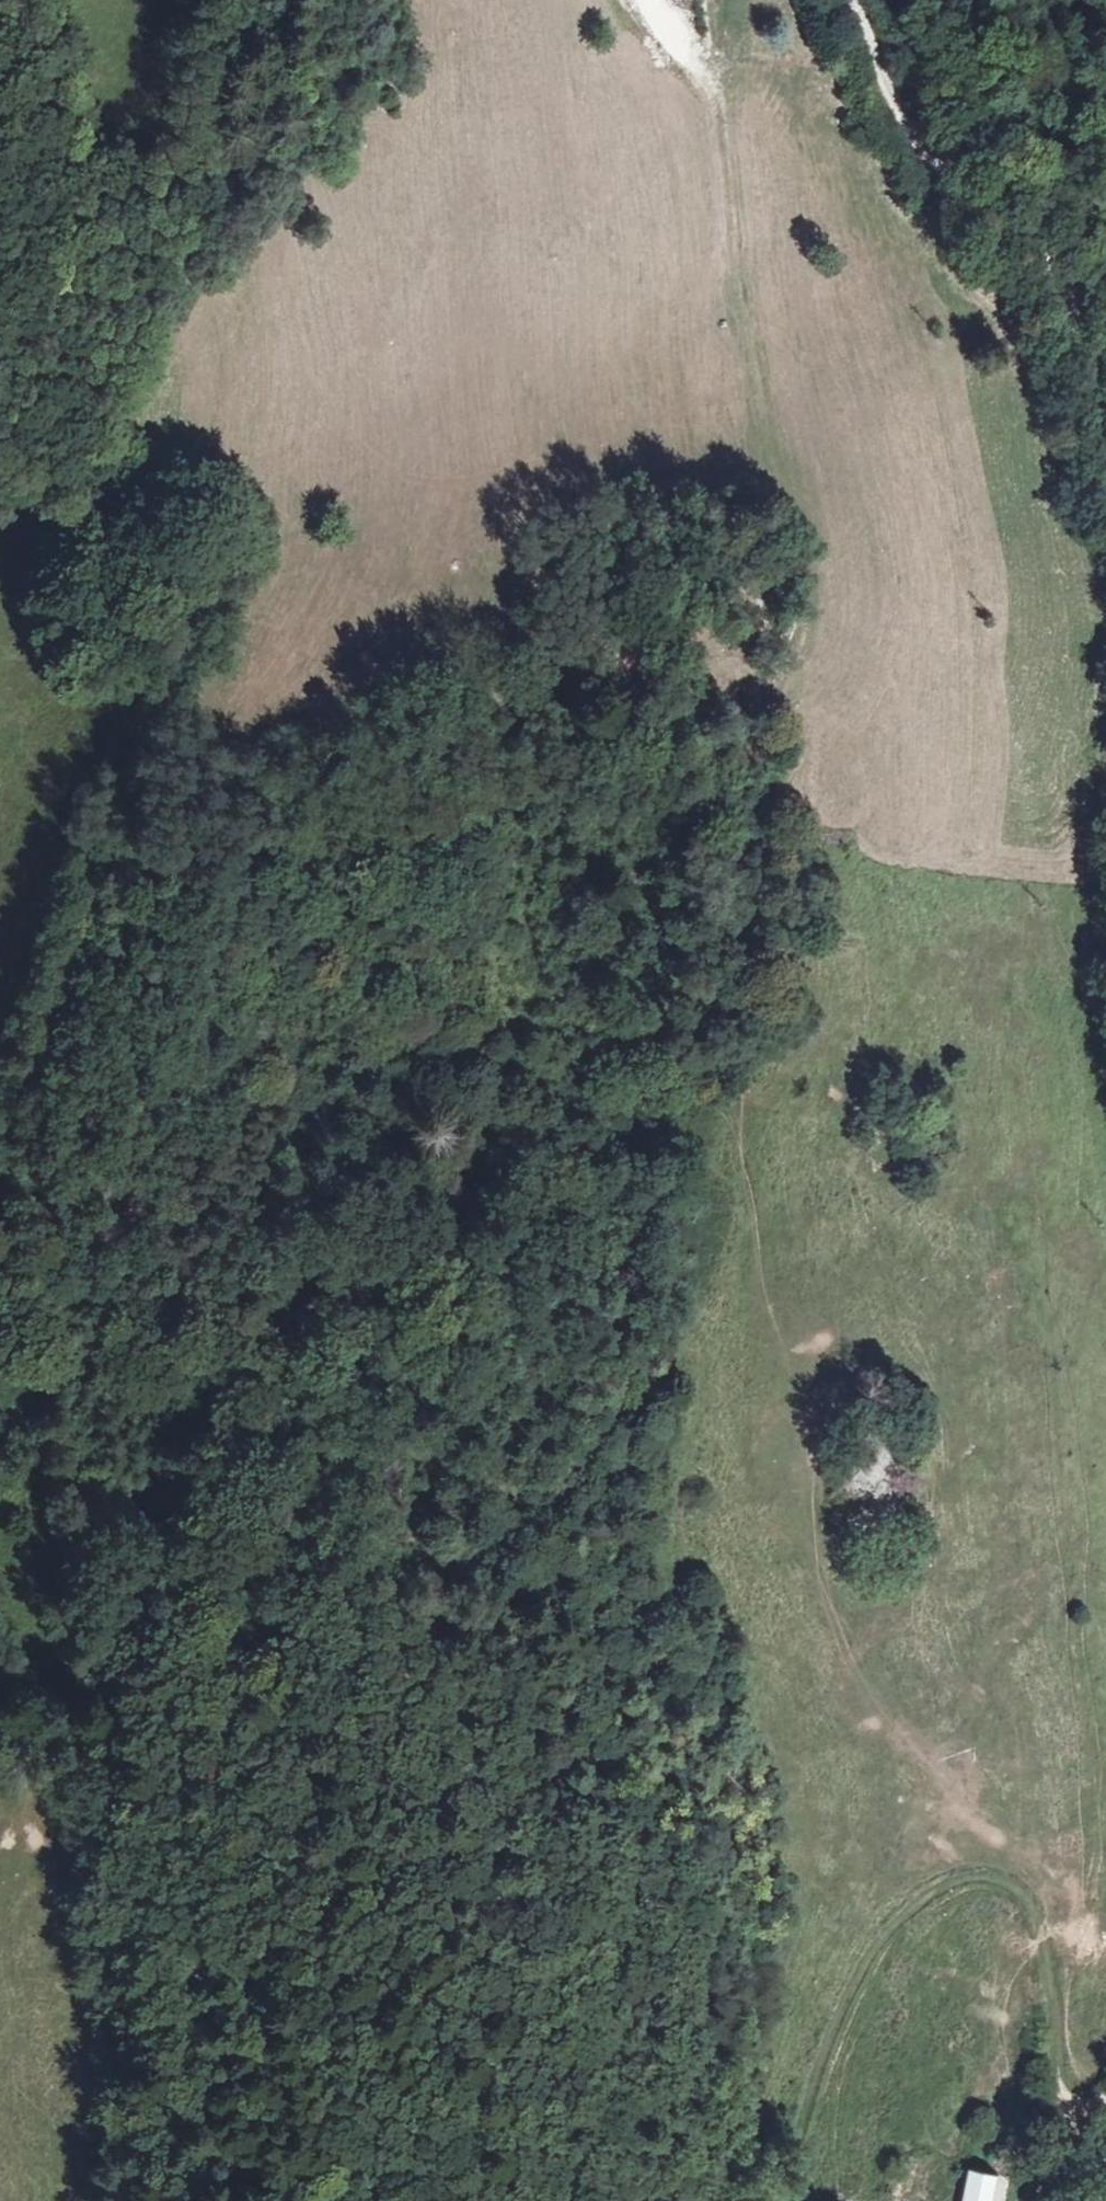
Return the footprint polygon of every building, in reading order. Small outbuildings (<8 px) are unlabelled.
[(999,2182),(970,2177),(966,2200),(996,2200),(999,2182)]
